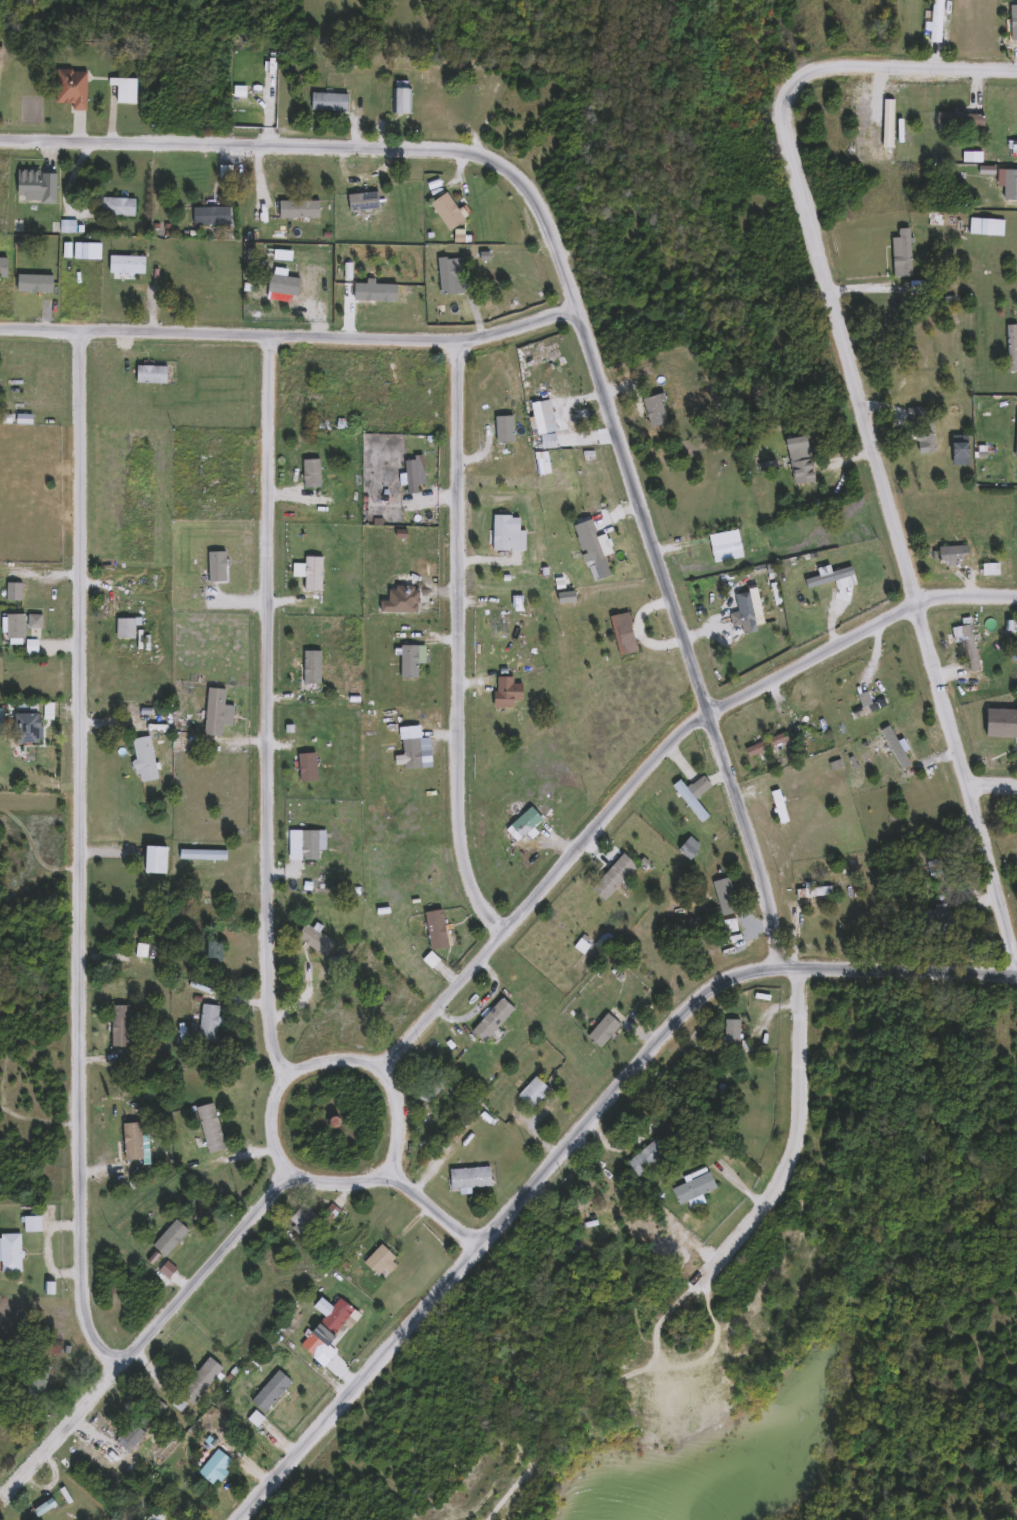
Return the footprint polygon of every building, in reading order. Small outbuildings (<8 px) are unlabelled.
[(928,43),(928,0),(939,0),(939,43),(928,43)] [(84,70),(84,110),(69,110),(69,103),(53,103),(53,70),(84,70)] [(389,114),(389,80),(410,80),(410,114),(389,114)] [(346,93),(346,111),(308,111),(308,93),(346,93)] [(933,124),(933,113),(983,114),(982,125),(933,124)] [(905,140),(864,140),(864,131),(905,131),(905,140)] [(52,203),(19,203),(19,195),(13,195),(13,170),(52,170),(52,203)] [(1000,175),(1016,175),(1016,186),(1000,185),(1000,175)] [(461,220),(445,231),(426,203),(442,192),(461,220)] [(133,197),(133,216),(99,216),(99,197),(133,197)] [(318,200),(318,218),(281,218),(281,200),(318,200)] [(189,225),(189,207),(229,207),(229,225),(189,225)] [(889,237),(896,237),(896,228),(909,228),(909,276),(889,276),(889,237)] [(266,296),(266,276),(310,276),(310,296),(266,296)] [(395,284),(395,302),(351,302),(351,284),(395,284)] [(1016,371),(1004,371),(1004,324),(1016,324),(1016,371)] [(165,383),(132,383),(132,365),(165,365),(165,383)] [(919,405),(931,404),(933,452),(922,452),(919,405)] [(789,484),(784,438),(806,435),(810,482),(789,484)] [(489,550),(489,514),(508,514),(508,517),(521,517),(521,550),(489,550)] [(608,574),(600,577),(583,540),(591,536),(608,574)] [(965,546),(965,560),(933,560),(933,546),(965,546)] [(205,582),(205,552),(223,552),(223,582),(205,582)] [(980,564),(996,564),(996,574),(980,574),(980,564)] [(845,593),(798,588),(799,579),(846,584),(845,593)] [(5,600),(5,584),(21,584),(21,600),(5,600)] [(21,644),(3,644),(3,615),(21,615),(21,644)] [(134,639),(113,639),(113,618),(139,618),(139,626),(134,626),(134,639)] [(966,672),(958,625),(969,624),(976,670),(966,672)] [(417,645),(417,678),(398,678),(398,645),(417,645)] [(301,684),(301,651),(318,651),(318,684),(301,684)] [(9,744),(8,714),(33,713),(33,743),(9,744)] [(785,741),(745,757),(741,749),(781,732),(785,741)] [(155,779),(136,782),(128,739),(148,735),(155,779)] [(315,753),(315,781),(296,781),(296,753),(315,753)] [(688,786),(699,776),(708,786),(697,796),(688,786)] [(669,786),(677,779),(708,816),(700,823),(669,786)] [(698,846),(686,860),(674,849),(686,835),(698,846)] [(141,873),(141,847),(167,847),(167,873),(141,873)] [(634,866),(601,901),(587,888),(620,854),(634,866)] [(719,916),(709,881),(726,877),(736,911),(719,916)] [(829,886),(829,896),(793,897),(793,888),(829,886)] [(946,925),(920,925),(920,909),(934,909),(934,904),(945,904),(946,925)] [(422,912),(440,910),(444,936),(454,935),(456,946),(427,950),(422,912)] [(293,937),(303,922),(333,943),(323,957),(293,937)] [(219,959),(203,959),(203,943),(219,943),(219,959)] [(214,1042),(196,1040),(197,1022),(194,1022),(194,1015),(199,1015),(200,1004),(218,1006),(214,1042)] [(128,1005),(128,1049),(109,1049),(109,1005),(128,1005)] [(584,1037),(603,1013),(617,1024),(597,1048),(584,1037)] [(721,1045),(721,1019),(736,1019),(736,1045),(721,1045)] [(442,1085),(424,1103),(413,1092),(432,1074),(442,1085)] [(548,1091),(529,1109),(514,1095),(533,1076),(548,1091)] [(222,1150),(205,1154),(193,1108),(211,1103),(222,1150)] [(448,1138),(453,1129),(459,1132),(454,1141),(448,1138)] [(623,1162),(651,1142),(662,1156),(634,1176),(623,1162)] [(714,1189),(675,1205),(669,1188),(708,1173),(714,1189)] [(621,1217),(587,1230),(580,1213),(615,1200),(621,1217)] [(317,1220),(329,1205),(337,1211),(324,1226),(317,1220)] [(38,1217),(38,1233),(20,1233),(20,1217),(38,1217)] [(148,1251),(175,1220),(189,1231),(161,1263),(148,1251)] [(18,1272),(0,1272),(0,1235),(18,1235),(18,1272)] [(360,1263),(378,1244),(394,1259),(376,1278),(360,1263)] [(341,1326),(328,1337),(314,1320),(341,1299),(351,1311),(345,1316),(352,1324),(344,1330),(341,1326)] [(321,1345),(310,1357),(297,1345),(309,1333),(321,1345)] [(190,1407),(175,1395),(204,1357),(219,1368),(190,1407)] [(48,1367),(37,1405),(19,1399),(30,1362),(48,1367)] [(289,1382),(261,1413),(247,1401),(275,1370),(289,1382)] [(142,1434),(125,1452),(114,1441),(131,1423),(142,1434)] [(228,1461),(207,1484),(194,1472),(215,1449),(228,1461)] [(158,1518),(156,1519),(145,1519),(152,1512),(158,1518)]
